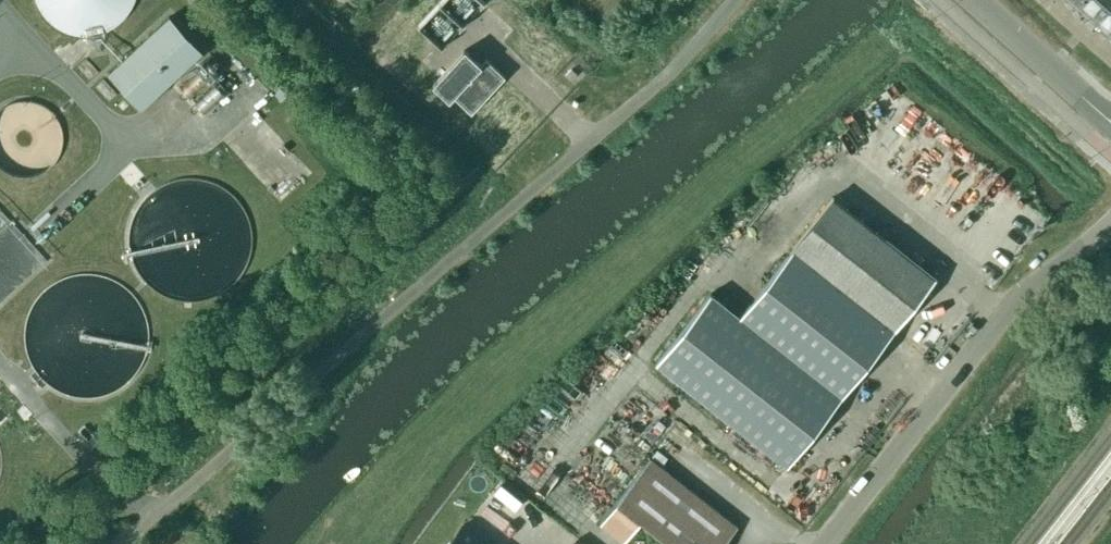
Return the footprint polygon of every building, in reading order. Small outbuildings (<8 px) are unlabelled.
[(39,7),(45,15),(51,21),(59,27),(67,31),(76,33),(86,34),(95,33),(104,31),(112,27),(120,22),(127,15),(132,7),(135,0),(36,0),(39,7)] [(439,16),(436,17),(437,23),(423,24),(425,46),(439,45),(438,36),(453,34),(452,22),(466,21),(465,17),(474,16),(472,0),(437,0),(439,16)] [(1110,34),(1110,0),(1073,0),(1110,34)] [(201,50),(168,15),(106,72),(139,107),(201,50)] [(471,111),(505,75),(485,57),(480,63),(464,48),(432,82),(449,98),(453,94),(471,111)] [(262,118),(279,108),(273,97),(256,108),(262,118)] [(786,464),(935,277),(832,196),(792,247),(793,248),(766,282),(739,315),(709,292),(655,361),(786,464)] [(640,518),(673,543),(722,543),(737,526),(650,457),(600,520),(624,538),(640,518)] [(495,481),(480,504),(525,535),(540,512),(495,481)] [(447,543),(489,543),(463,524),(447,543)]
